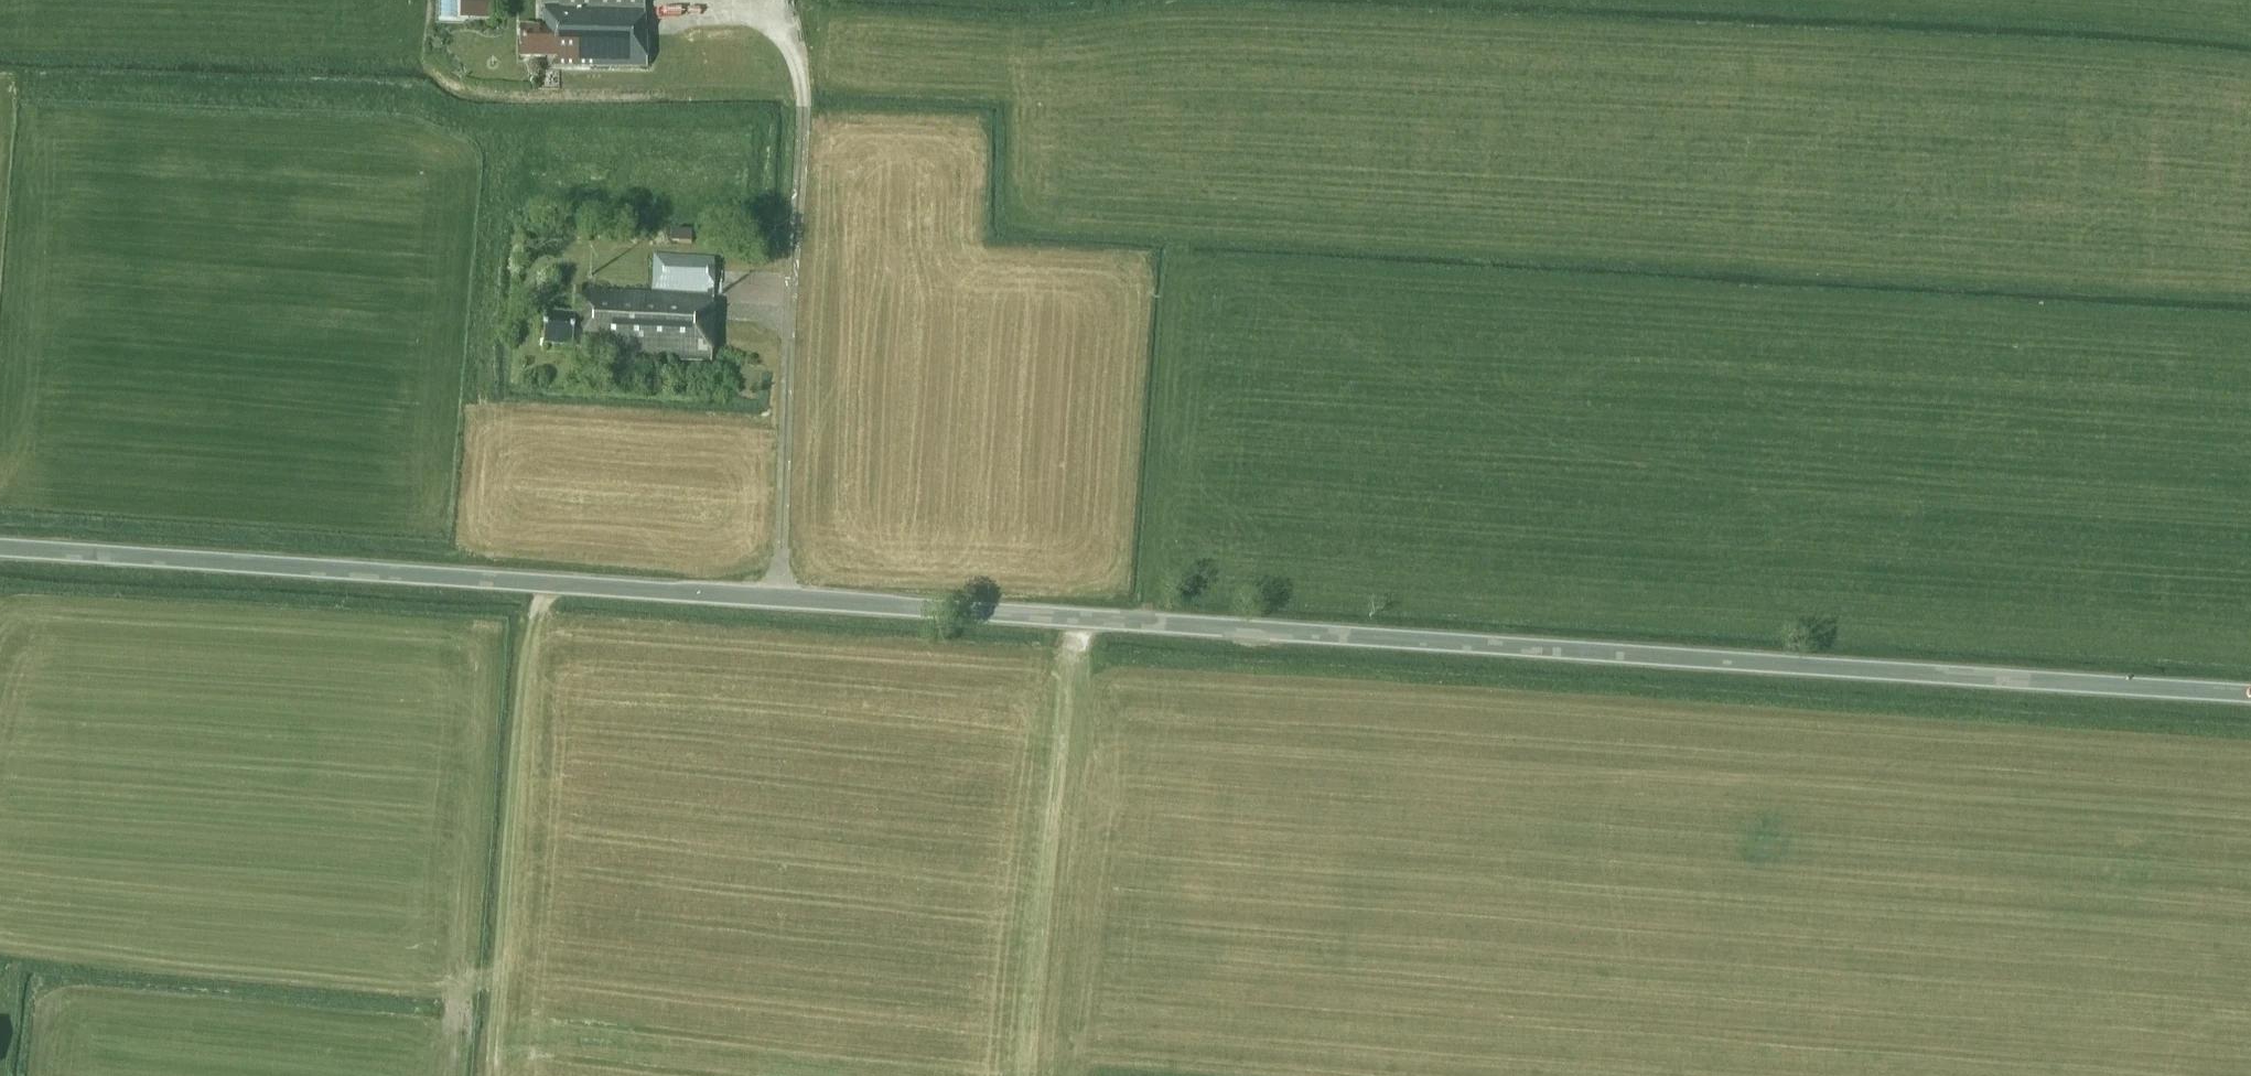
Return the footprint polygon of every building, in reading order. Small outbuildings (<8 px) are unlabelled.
[(493,0),(462,0),(462,18),(493,18),(493,0)] [(647,0),(543,0),(543,7),(543,28),(519,29),(519,60),(556,60),(556,68),(647,68),(647,0)] [(691,231),(672,230),(672,241),(691,241),(691,231)] [(713,254),(654,251),(652,292),(576,289),(575,316),(545,315),(543,347),(606,350),(605,354),(708,359),(713,254)]
